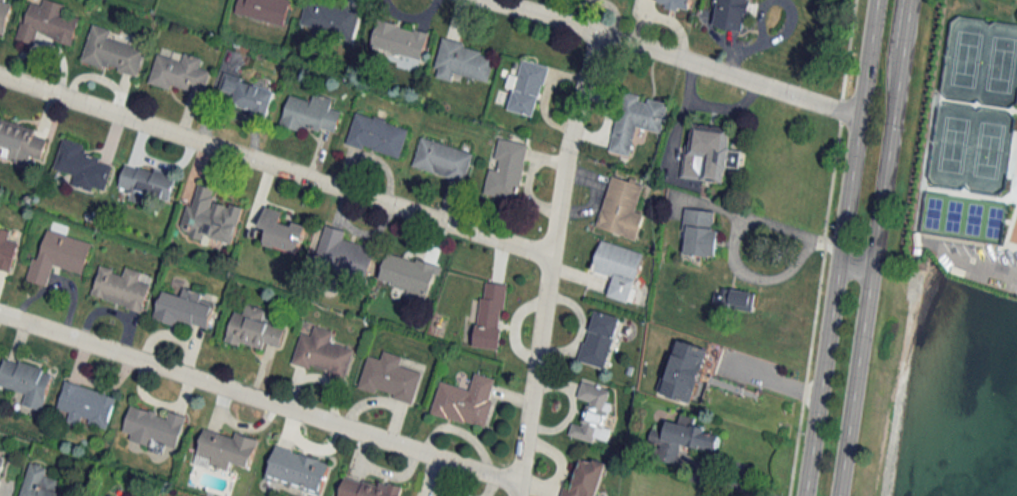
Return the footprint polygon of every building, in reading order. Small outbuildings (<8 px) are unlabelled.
[(12,3),(0,0),(0,30),(5,31),(12,3)] [(37,34),(72,44),(79,19),(69,16),(71,6),(49,0),(44,0),(42,6),(29,2),(18,40),(34,45),(37,34)] [(284,27),(291,0),(239,0),(235,14),(284,27)] [(354,40),(361,11),(312,0),(306,0),(300,27),(354,40)] [(692,9),(693,0),(636,0),(692,9)] [(749,0),(717,0),(714,28),(746,32),(749,0)] [(371,46),(422,59),(429,33),(377,20),(371,46)] [(108,39),(110,31),(90,27),(82,63),(139,76),(145,48),(108,39)] [(489,82),(495,52),(441,40),(433,77),(453,82),(455,74),(489,82)] [(182,61),(157,54),(150,81),(204,95),(211,71),(200,68),(203,58),(184,53),(182,61)] [(535,117),(549,66),(523,59),(518,77),(509,75),(505,88),(514,90),(508,110),(535,117)] [(276,88),(223,74),(218,93),(234,97),(231,107),(268,117),(276,88)] [(341,111),(331,109),(333,97),(313,93),(312,101),(288,97),(282,126),(301,130),(302,125),(337,132),(341,111)] [(636,128),(662,133),(668,102),(622,94),(610,152),(630,156),(636,128)] [(400,160),(410,126),(356,111),(346,145),(400,160)] [(0,119),(0,146),(9,148),(7,158),(29,164),(31,155),(42,158),(47,140),(35,136),(37,129),(0,119)] [(683,179),(725,184),(728,167),(740,169),(742,152),(731,150),(734,128),(689,123),(683,179)] [(412,167),(465,183),(474,153),(422,137),(412,167)] [(86,145),(62,138),(54,170),(74,175),(71,186),(93,191),(95,184),(107,187),(113,164),(84,156),(86,145)] [(518,201),(529,144),(500,138),(494,168),(489,167),(483,195),(518,201)] [(177,177),(126,162),(118,187),(131,190),(128,199),(145,204),(147,195),(169,201),(177,177)] [(596,228),(637,240),(644,216),(635,213),(643,184),(611,175),(596,228)] [(243,207),(213,200),(216,188),(195,183),(182,232),(233,246),(243,207)] [(305,227),(281,221),(283,212),(265,207),(260,228),(268,230),(264,245),(298,254),(305,227)] [(680,253),(716,258),(719,229),(713,229),(715,212),(686,208),(680,253)] [(376,249),(343,240),(346,231),(325,225),(313,267),(367,282),(376,249)] [(11,270),(18,242),(8,240),(10,231),(0,228),(0,268),(11,270)] [(29,281),(48,286),(54,266),(83,274),(92,242),(44,229),(29,281)] [(607,297),(630,303),(645,252),(601,240),(592,271),(613,277),(607,297)] [(379,284),(432,298),(440,265),(387,251),(379,284)] [(92,299),(143,311),(149,285),(139,283),(141,271),(125,268),(124,273),(99,268),(92,299)] [(508,285),(484,281),(474,347),(499,351),(508,285)] [(712,304),(751,311),(755,294),(716,286),(712,304)] [(202,294),(184,289),(182,297),(162,291),(154,319),(176,326),(178,320),(208,329),(215,306),(200,302),(202,294)] [(266,310),(246,304),(244,314),(233,311),(226,340),(263,350),(265,343),(280,347),(285,326),(263,321),(266,310)] [(605,370),(622,318),(594,309),(577,361),(605,370)] [(346,379),(354,349),(330,342),(333,332),(315,327),(312,336),(301,333),(292,363),(346,379)] [(661,394),(690,402),(706,347),(677,339),(661,394)] [(368,355),(358,387),(413,403),(422,373),(399,366),(402,356),(382,350),(380,359),(368,355)] [(43,411),(53,370),(4,358),(0,373),(0,387),(25,394),(22,406),(43,411)] [(439,382),(431,414),(485,429),(498,379),(475,373),(470,390),(439,382)] [(117,397),(66,380),(57,408),(69,412),(67,418),(106,431),(117,397)] [(594,443),(596,437),(608,441),(611,429),(603,427),(613,391),(582,382),(577,399),(588,402),(581,426),(571,423),(568,436),(594,443)] [(129,443),(165,451),(166,445),(178,448),(185,415),(167,411),(166,415),(129,407),(123,432),(131,434),(129,443)] [(681,444),(716,454),(722,435),(696,427),(699,419),(681,414),(678,424),(667,421),(663,433),(653,429),(645,454),(676,463),(681,444)] [(232,437),(204,429),(194,462),(227,471),(229,462),(250,468),(259,439),(234,431),(232,437)] [(321,494),(331,462),(275,445),(265,477),(321,494)] [(583,456),(572,488),(564,485),(560,495),(597,495),(608,465),(583,456)] [(28,462),(20,495),(72,495),(56,492),(59,480),(46,476),(48,467),(28,462)] [(400,489),(344,475),(339,495),(399,495),(400,489)]
